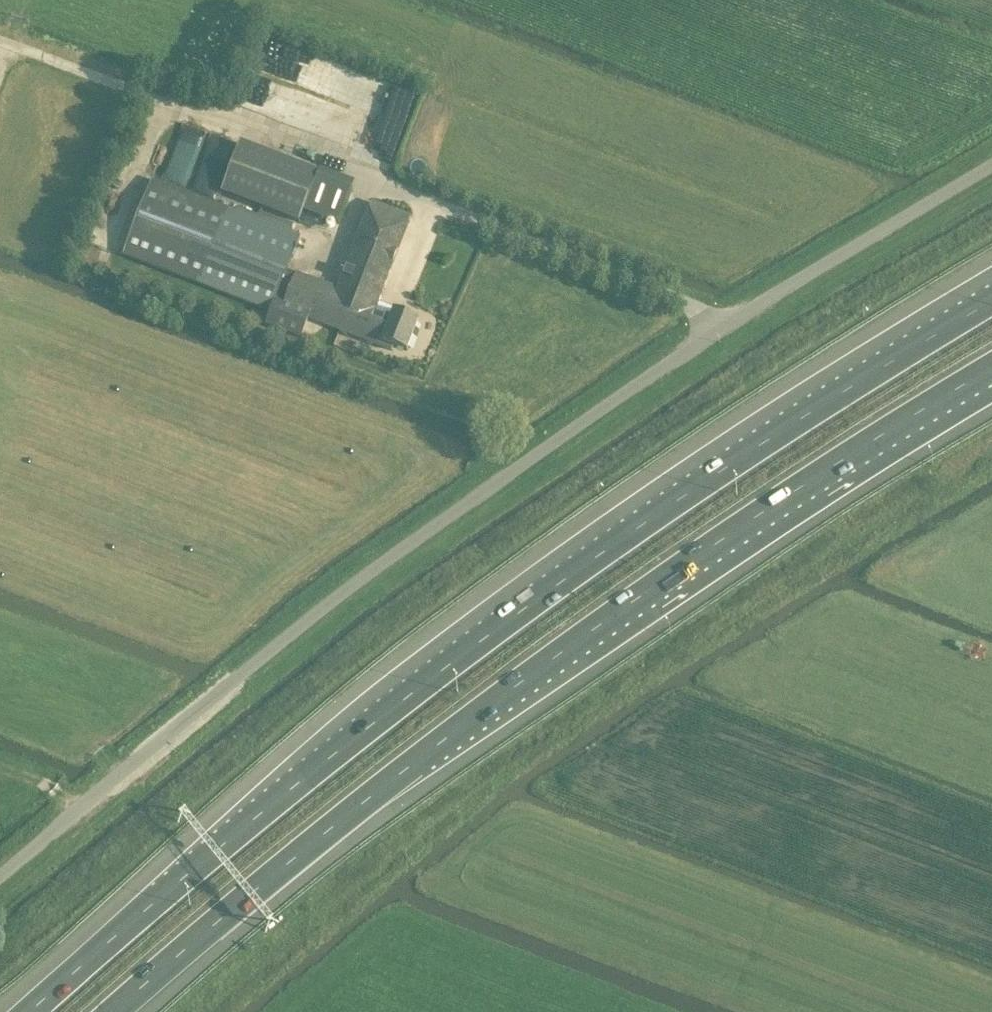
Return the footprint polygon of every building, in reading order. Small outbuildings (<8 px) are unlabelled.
[(241,143),(222,192),(301,223),(305,212),(339,225),(352,192),(318,179),(320,174),(241,143)] [(338,292),(296,276),(295,276),(287,273),(299,240),(151,184),(123,259),(269,314),(270,314),(267,325),(301,338),(308,321),(325,327),(338,292)] [(411,219),(371,204),(367,215),(406,230),(411,219)] [(367,215),(338,292),(325,327),(392,352),(394,348),(407,353),(419,322),(394,313),(392,319),(375,313),(406,230),(367,215)]
